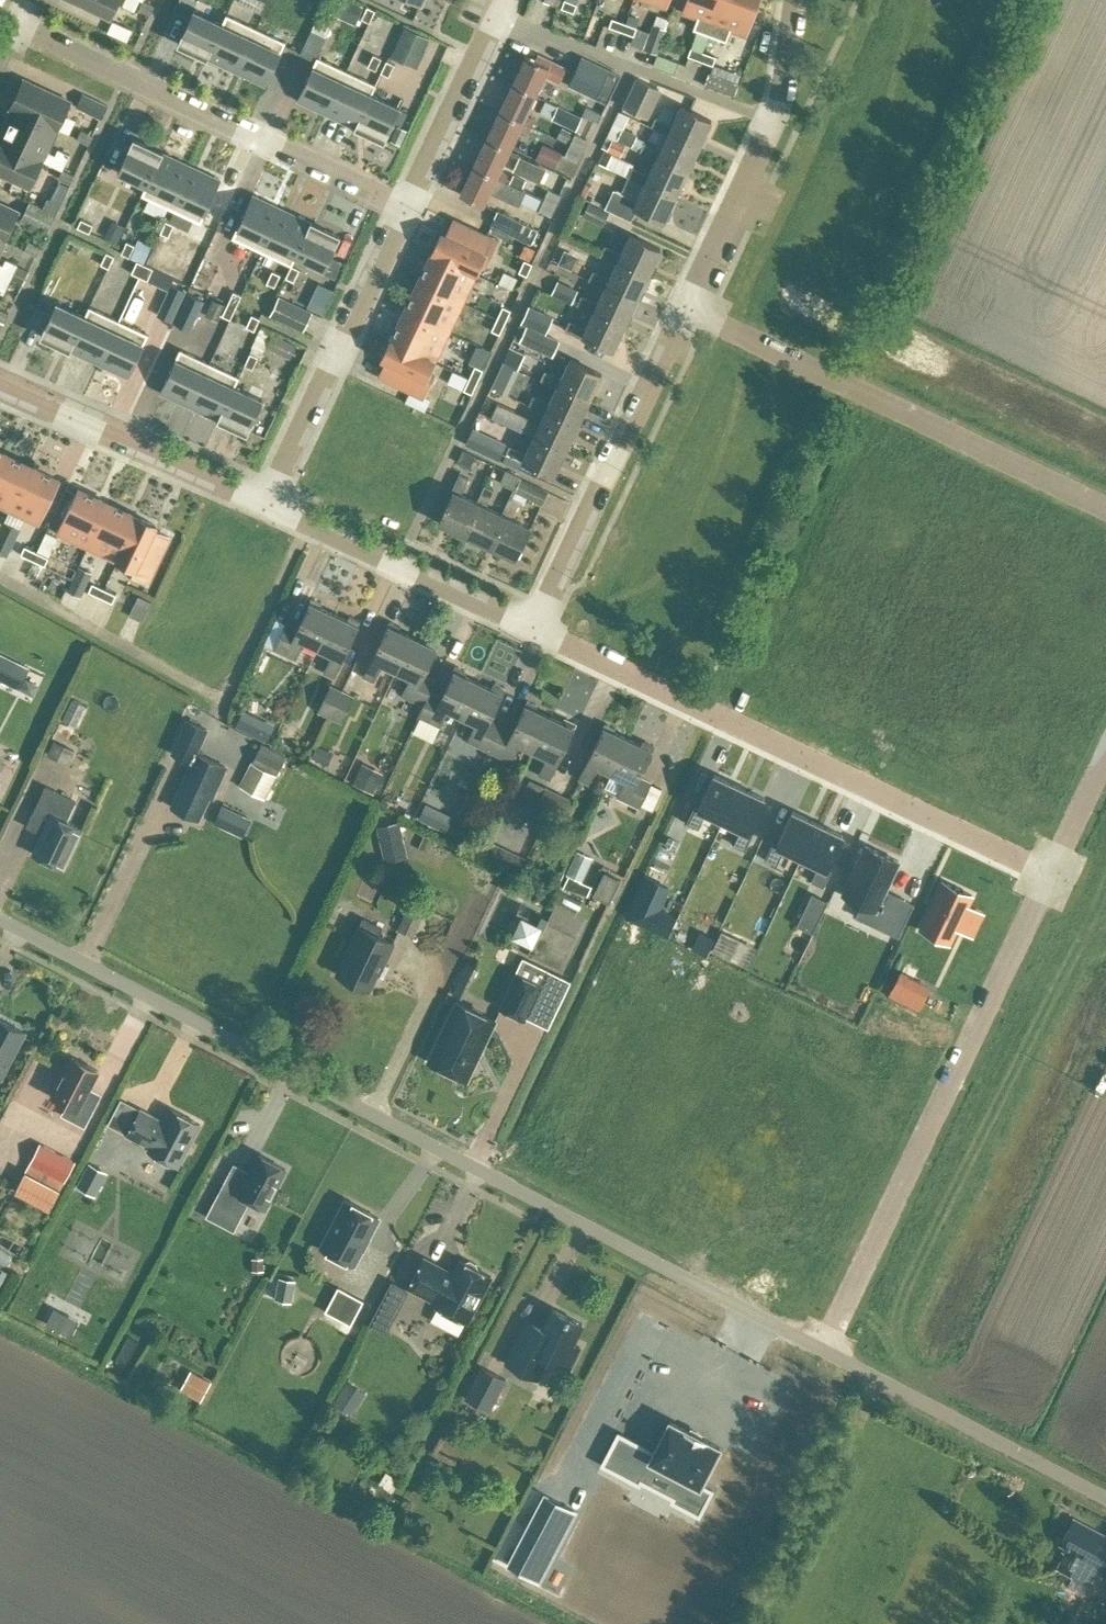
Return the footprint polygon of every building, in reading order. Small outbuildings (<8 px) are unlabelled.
[(110,19),(119,0),(71,0),(110,19)] [(151,14),(155,6),(143,0),(139,9),(151,14)] [(363,6),(350,0),(341,0),(338,7),(348,11),(344,20),(355,25),(363,6)] [(417,2),(413,0),(401,0),(397,9),(411,15),(417,2)] [(550,3),(549,4),(561,8),(562,7),(564,0),(551,0),(550,3)] [(567,0),(564,0),(562,7),(574,12),(577,4),(567,0)] [(683,10),(698,16),(693,29),(710,35),(723,0),(687,0),(683,10)] [(710,35),(726,41),(731,28),(746,34),(759,0),(723,0),(710,35)] [(362,18),(370,22),(375,10),(367,6),(362,18)] [(194,11),(178,43),(208,57),(223,24),(228,15),(227,14),(222,24),(194,11)] [(228,15),(223,24),(208,57),(237,71),(257,28),(228,15)] [(625,22),(612,18),(609,26),(621,31),(625,22)] [(598,41),(604,24),(594,20),(588,37),(598,41)] [(637,27),(625,22),(621,31),(634,35),(637,27)] [(657,54),(666,29),(652,24),(643,48),(657,54)] [(416,68),(430,38),(404,26),(390,56),(416,68)] [(318,56),(328,34),(313,27),(304,49),(318,56)] [(286,42),(257,28),(237,71),(266,84),(286,42)] [(703,52),(691,47),(688,56),(700,60),(703,52)] [(716,56),(703,52),(700,60),(713,65),(716,56)] [(375,70),(381,58),(373,54),(367,67),(375,70)] [(559,80),(565,68),(551,61),(548,66),(526,56),(513,84),(535,94),(545,73),(559,80)] [(327,113),(347,71),(317,57),(297,99),(327,113)] [(619,77),(581,58),(573,74),(595,84),(589,96),(606,104),(612,92),(619,77)] [(719,89),(733,94),(744,63),(730,58),(719,89)] [(388,76),(394,64),(386,60),(380,73),(388,76)] [(376,85),(347,71),(327,113),(356,127),(372,94),(376,85)] [(636,78),(623,106),(648,117),(661,89),(636,78)] [(24,79),(11,108),(58,130),(71,102),(24,79)] [(521,122),(535,94),(513,84),(500,112),(521,122)] [(82,93),(76,106),(102,118),(108,106),(82,93)] [(372,94),(356,127),(385,140),(400,108),(372,94)] [(575,130),(582,116),(558,105),(551,119),(575,130)] [(700,146),(712,120),(681,106),(672,124),(656,117),(651,126),(668,134),(669,131),(700,146)] [(11,108),(10,108),(14,110),(0,139),(0,138),(0,139),(44,160),(43,160),(63,169),(70,154),(59,149),(56,155),(48,151),(58,130),(11,108)] [(508,149),(521,122),(500,112),(487,139),(508,149)] [(400,144),(406,130),(397,126),(391,140),(400,144)] [(570,142),(574,133),(562,127),(557,136),(570,142)] [(617,139),(632,146),(637,135),(622,128),(617,139)] [(94,136),(81,130),(77,139),(89,144),(94,136)] [(688,171),(700,146),(669,131),(668,134),(660,149),(644,142),(640,151),(656,159),(657,156),(688,171)] [(570,142),(564,155),(577,161),(588,139),(574,133),(570,142)] [(0,139),(0,173),(30,188),(43,160),(44,160),(0,139)] [(146,185),(161,152),(133,139),(117,172),(146,185)] [(499,170),(508,149),(487,139),(474,167),(521,189),(526,180),(513,174),(510,179),(507,177),(508,175),(499,170)] [(607,150),(620,156),(626,145),(612,139),(607,150)] [(562,153),(543,143),(535,160),(555,169),(562,153)] [(172,209),(191,167),(161,152),(146,185),(141,195),(172,209)] [(539,184),(546,169),(519,156),(513,171),(539,184)] [(676,196),(688,171),(657,156),(656,159),(648,175),(632,167),(628,176),(644,184),(645,181),(676,196)] [(220,180),(191,167),(172,209),(200,223),(220,180)] [(525,191),(521,189),(474,167),(461,194),(482,205),(489,191),(518,205),(525,191)] [(71,184),(75,175),(63,169),(59,178),(71,184)] [(664,221),(676,196),(645,181),(644,184),(637,200),(620,192),(613,189),(604,208),(631,220),(636,208),(664,221)] [(548,188),(538,210),(551,216),(561,195),(548,188)] [(262,251),(282,209),(253,195),(233,238),(262,251)] [(47,234),(56,215),(30,202),(21,221),(47,234)] [(5,241),(18,212),(0,203),(0,238),(5,241)] [(601,226),(608,212),(588,203),(582,217),(601,226)] [(295,255),(311,223),(282,209),(262,251),(291,265),(295,255)] [(497,210),(490,224),(539,249),(546,236),(531,229),(532,228),(497,210)] [(77,227),(89,233),(93,225),(81,219),(77,227)] [(117,243),(124,226),(112,220),(104,237),(117,243)] [(168,236),(174,224),(165,220),(160,232),(168,236)] [(432,251),(476,272),(477,273),(482,261),(487,264),(497,242),(453,220),(445,235),(441,233),(432,251)] [(315,225),(311,223),(295,255),(291,265),(292,265),(296,256),(325,269),(340,236),(315,225)] [(649,274),(661,249),(630,234),(621,253),(605,246),(600,255),(617,262),(618,260),(649,274)] [(133,254),(147,260),(153,245),(139,239),(133,254)] [(41,247),(29,241),(25,250),(37,256),(41,247)] [(121,253),(129,257),(135,245),(127,241),(121,253)] [(558,264),(571,270),(578,256),(564,250),(558,264)] [(433,252),(419,281),(462,301),(476,272),(432,251),(433,252)] [(101,264),(109,268),(115,256),(107,252),(101,264)] [(336,279),(343,262),(332,257),(324,273),(336,279)] [(10,280),(10,278),(17,265),(17,264),(6,259),(3,265),(0,263),(0,275),(10,280)] [(533,263),(524,260),(519,272),(527,276),(533,263)] [(637,300),(649,274),(618,260),(617,262),(609,278),(593,271),(589,280),(605,288),(606,285),(637,300)] [(131,273),(148,280),(153,268),(137,261),(131,273)] [(22,284),(29,270),(17,265),(10,278),(22,284)] [(293,281),(299,269),(292,265),(291,265),(285,277),(293,281)] [(274,286),(280,274),(272,270),(266,282),(274,286)] [(0,275),(0,292),(3,293),(10,280),(0,275)] [(419,281),(405,311),(448,331),(462,301),(419,281)] [(578,291),(559,282),(553,295),(572,303),(578,291)] [(625,324),(637,300),(606,285),(605,288),(597,303),(581,296),(577,305),(593,313),(594,310),(625,324)] [(158,316),(172,322),(185,292),(171,286),(158,316)] [(228,302),(236,306),(241,295),(233,291),(228,302)] [(270,311),(302,326),(311,308),(279,294),(270,311)] [(174,325),(189,332),(203,302),(188,295),(174,325)] [(205,314),(217,319),(223,305),(211,299),(205,314)] [(230,319),(236,306),(228,302),(222,315),(230,319)] [(41,335),(70,349),(85,316),(56,303),(41,335)] [(99,363),(119,320),(89,306),(85,316),(70,349),(99,363)] [(511,310),(503,306),(497,318),(505,322),(511,310)] [(522,322),(546,333),(553,316),(529,306),(522,322)] [(0,309),(0,320),(5,322),(10,314),(0,309)] [(613,350),(625,324),(594,310),(593,313),(586,328),(569,321),(565,330),(582,338),(583,336),(613,350)] [(448,331),(405,311),(391,340),(434,360),(448,331)] [(246,327),(254,330),(260,318),(252,315),(246,327)] [(505,322),(497,318),(491,330),(500,334),(505,322)] [(148,334),(119,320),(99,363),(129,376),(148,334)] [(563,344),(527,326),(519,341),(556,358),(563,344)] [(267,348),(291,359),(296,346),(272,336),(267,348)] [(390,339),(381,358),(386,360),(379,375),(424,396),(434,374),(430,372),(435,361),(434,360),(391,340),(390,339)] [(190,405),(210,363),(180,349),(160,391),(190,405)] [(252,368),(258,356),(250,352),(244,365),(252,368)] [(516,370),(520,361),(507,355),(503,364),(516,370)] [(590,399),(602,374),(570,359),(561,378),(545,370),(541,379),(557,387),(558,385),(590,399)] [(219,419),(235,386),(239,377),(210,363),(190,405),(219,419)] [(516,370),(503,364),(492,387),(509,395),(520,372),(516,370)] [(483,370),(475,366),(470,377),(478,381),(483,370)] [(478,381),(470,377),(464,390),(472,394),(478,381)] [(578,424),(590,399),(558,385),(557,387),(550,403),(533,395),(529,404),(545,412),(546,410),(578,424)] [(219,419),(248,433),(263,399),(235,386),(219,419)] [(494,390),(490,399),(501,404),(506,396),(494,390)] [(462,408),(466,397),(458,393),(453,404),(462,408)] [(566,449),(578,424),(546,410),(545,412),(538,428),(522,420),(517,429),(534,437),(535,435),(566,449)] [(505,445),(477,432),(469,447),(497,461),(505,445)] [(554,475),(566,449),(535,435),(534,437),(526,453),(510,445),(505,454),(523,463),(524,461),(554,475)] [(457,463),(470,469),(476,456),(463,450),(457,463)] [(9,508),(30,466),(0,452),(0,504),(9,508)] [(30,466),(9,508),(39,523),(59,480),(30,466)] [(520,477),(506,470),(500,483),(513,490),(520,477)] [(479,503),(477,502),(461,494),(469,478),(460,474),(451,491),(453,492),(439,522),(464,535),(479,503)] [(529,497),(543,504),(549,491),(520,477),(513,490),(510,497),(519,502),(525,504),(529,497)] [(504,515),(502,514),(486,506),(494,490),(485,485),(477,502),(479,503),(464,535),(489,546),(504,515)] [(78,488),(57,531),(87,545),(108,503),(78,488)] [(510,497),(502,514),(504,515),(489,546),(515,558),(530,527),(511,518),(519,502),(510,497)] [(108,503),(87,545),(117,559),(138,517),(108,503)] [(138,517),(117,559),(117,561),(128,566),(126,571),(148,581),(169,536),(154,529),(156,524),(138,516),(138,517)] [(3,523),(0,528),(0,551),(4,553),(16,529),(3,523)] [(37,552),(25,546),(21,554),(33,560),(37,552)] [(49,558),(37,552),(33,560),(45,566),(49,558)] [(80,567),(68,591),(80,596),(92,572),(80,567)] [(104,589),(92,583),(88,591),(100,597),(104,589)] [(116,594),(104,589),(100,597),(113,603),(116,594)] [(141,621),(151,602),(138,596),(129,615),(141,621)] [(317,649),(334,614),(320,607),(322,603),(312,598),(297,628),(286,624),(273,650),(295,660),(303,642),(317,649)] [(360,621),(350,616),(348,620),(334,614),(317,649),(331,655),(322,673),(333,678),(360,621)] [(396,670),(412,636),(398,630),(400,626),(390,621),(364,676),(374,681),(382,664),(396,670)] [(424,674),(439,644),(428,639),(426,643),(412,636),(396,670),(410,677),(402,694),(423,704),(430,691),(436,680),(424,674)] [(462,716),(478,682),(464,675),(466,671),(456,666),(441,697),(430,691),(423,704),(418,716),(440,727),(448,710),(462,716)] [(490,720),(504,690),(494,685),(492,689),(478,682),(462,716),(476,723),(468,740),(489,750),(501,725),(490,720)] [(330,684),(318,711),(330,717),(343,690),(330,684)] [(341,722),(354,696),(343,690),(330,717),(341,722)] [(76,727),(87,705),(73,698),(62,720),(76,727)] [(533,750),(549,716),(536,709),(537,705),(527,700),(513,731),(501,725),(489,750),(511,761),(519,744),(533,750)] [(576,724),(565,719),(563,723),(549,716),(533,750),(547,757),(539,774),(549,779),(576,724)] [(191,762),(178,792),(180,793),(174,808),(197,818),(204,801),(206,802),(209,797),(212,798),(227,767),(197,753),(208,729),(187,720),(172,753),(191,762)] [(611,772),(628,738),(614,732),(616,728),(605,723),(579,778),(589,783),(597,766),(611,772)] [(639,776),(654,746),(643,741),(642,745),(628,738),(611,772),(625,779),(617,796),(639,807),(651,782),(639,776)] [(68,764),(75,750),(53,739),(46,753),(68,764)] [(328,765),(333,752),(316,745),(311,757),(328,765)] [(282,762),(258,750),(252,762),(276,774),(282,762)] [(376,793),(385,773),(363,763),(354,783),(376,793)] [(698,806),(690,824),(702,830),(709,815),(727,823),(743,788),(717,776),(702,808),(698,806)] [(76,801),(46,786),(31,816),(47,823),(33,853),(63,868),(82,828),(67,821),(76,801)] [(546,818),(558,792),(546,786),(534,812),(546,818)] [(743,788),(727,823),(744,831),(737,846),(749,851),(757,834),(753,832),(768,800),(743,788)] [(546,818),(558,823),(571,797),(558,792),(546,818)] [(445,832),(453,816),(425,803),(418,819),(445,832)] [(774,842),(766,860),(778,865),(785,850),(803,858),(819,823),(794,811),(778,844),(774,842)] [(377,827),(381,845),(405,840),(400,822),(377,827)] [(819,823),(803,858),(820,866),(813,881),(825,887),(833,869),(829,868),(844,835),(819,823)] [(842,894),(862,904),(856,916),(898,936),(913,903),(885,890),(899,860),(865,845),(842,894)] [(587,869),(571,862),(566,874),(581,881),(587,869)] [(593,898),(609,906),(621,883),(604,875),(593,898)] [(630,918),(667,935),(675,917),(659,909),(669,887),(649,878),(630,918)] [(944,882),(921,930),(949,943),(956,929),(968,905),(972,895),(944,882)] [(577,910),(581,900),(558,889),(554,899),(577,910)] [(827,901),(812,893),(797,925),(812,932),(827,901)] [(411,899),(397,928),(412,935),(426,906),(411,899)] [(522,914),(514,936),(536,945),(545,923),(522,914)] [(335,972),(370,988),(377,972),(379,972),(393,940),(377,933),(381,925),(361,916),(335,972)] [(728,958),(736,943),(721,936),(714,951),(728,958)] [(517,971),(500,1008),(527,1021),(545,984),(517,971)] [(467,1080),(496,1020),(456,1001),(427,1061),(467,1080)] [(26,1032),(0,1019),(0,1076),(2,1077),(26,1032)] [(86,1095),(99,1070),(72,1056),(52,1096),(67,1104),(61,1114),(85,1127),(98,1101),(86,1095)] [(178,1166),(200,1123),(170,1108),(164,1121),(141,1109),(127,1134),(150,1146),(148,1150),(178,1166)] [(75,1161),(40,1142),(29,1163),(25,1171),(60,1189),(64,1181),(75,1161)] [(265,1207),(285,1168),(259,1154),(246,1179),(230,1171),(214,1200),(242,1215),(250,1200),(265,1207)] [(95,1176),(100,1167),(90,1162),(78,1185),(97,1195),(105,1181),(95,1176)] [(50,1210),(60,1189),(25,1171),(14,1191),(50,1210)] [(354,1265),(379,1217),(346,1200),(321,1248),(354,1265)] [(0,1247),(0,1262),(5,1265),(10,1254),(1,1248),(0,1247)] [(252,1270),(264,1270),(264,1257),(251,1257),(252,1270)] [(464,1262),(460,1259),(453,1273),(424,1257),(409,1287),(438,1302),(436,1305),(468,1321),(491,1276),(478,1269),(476,1263),(470,1260),(464,1262)] [(372,1324),(391,1330),(406,1283),(388,1277),(372,1324)] [(296,1281),(281,1278),(277,1300),(292,1302),(296,1281)] [(338,1318),(351,1293),(338,1286),(325,1311),(338,1318)] [(71,1336),(79,1320),(54,1307),(46,1323),(71,1336)] [(547,1357),(569,1369),(580,1346),(579,1346),(577,1350),(570,1346),(582,1323),(552,1308),(542,1327),(527,1319),(505,1363),(537,1379),(547,1357)] [(131,1352),(140,1335),(133,1332),(124,1349),(131,1352)] [(191,1366),(183,1382),(203,1392),(211,1376),(191,1366)] [(505,1378),(481,1366),(465,1398),(489,1410),(505,1378)] [(351,1415),(366,1393),(347,1380),(332,1402),(351,1415)] [(619,1432),(603,1463),(640,1483),(652,1459),(685,1476),(673,1500),(700,1514),(713,1489),(701,1483),(721,1446),(671,1420),(655,1451),(619,1432)] [(392,1492),(400,1479),(386,1471),(378,1483),(392,1492)] [(539,1580),(576,1510),(545,1494),(508,1563),(539,1580)] [(1101,1569),(1105,1559),(1105,1536),(1078,1521),(1076,1526),(1071,1524),(1060,1543),(1065,1545),(1063,1549),(1066,1551),(1057,1568),(1073,1576),(1082,1559),(1101,1569)]
